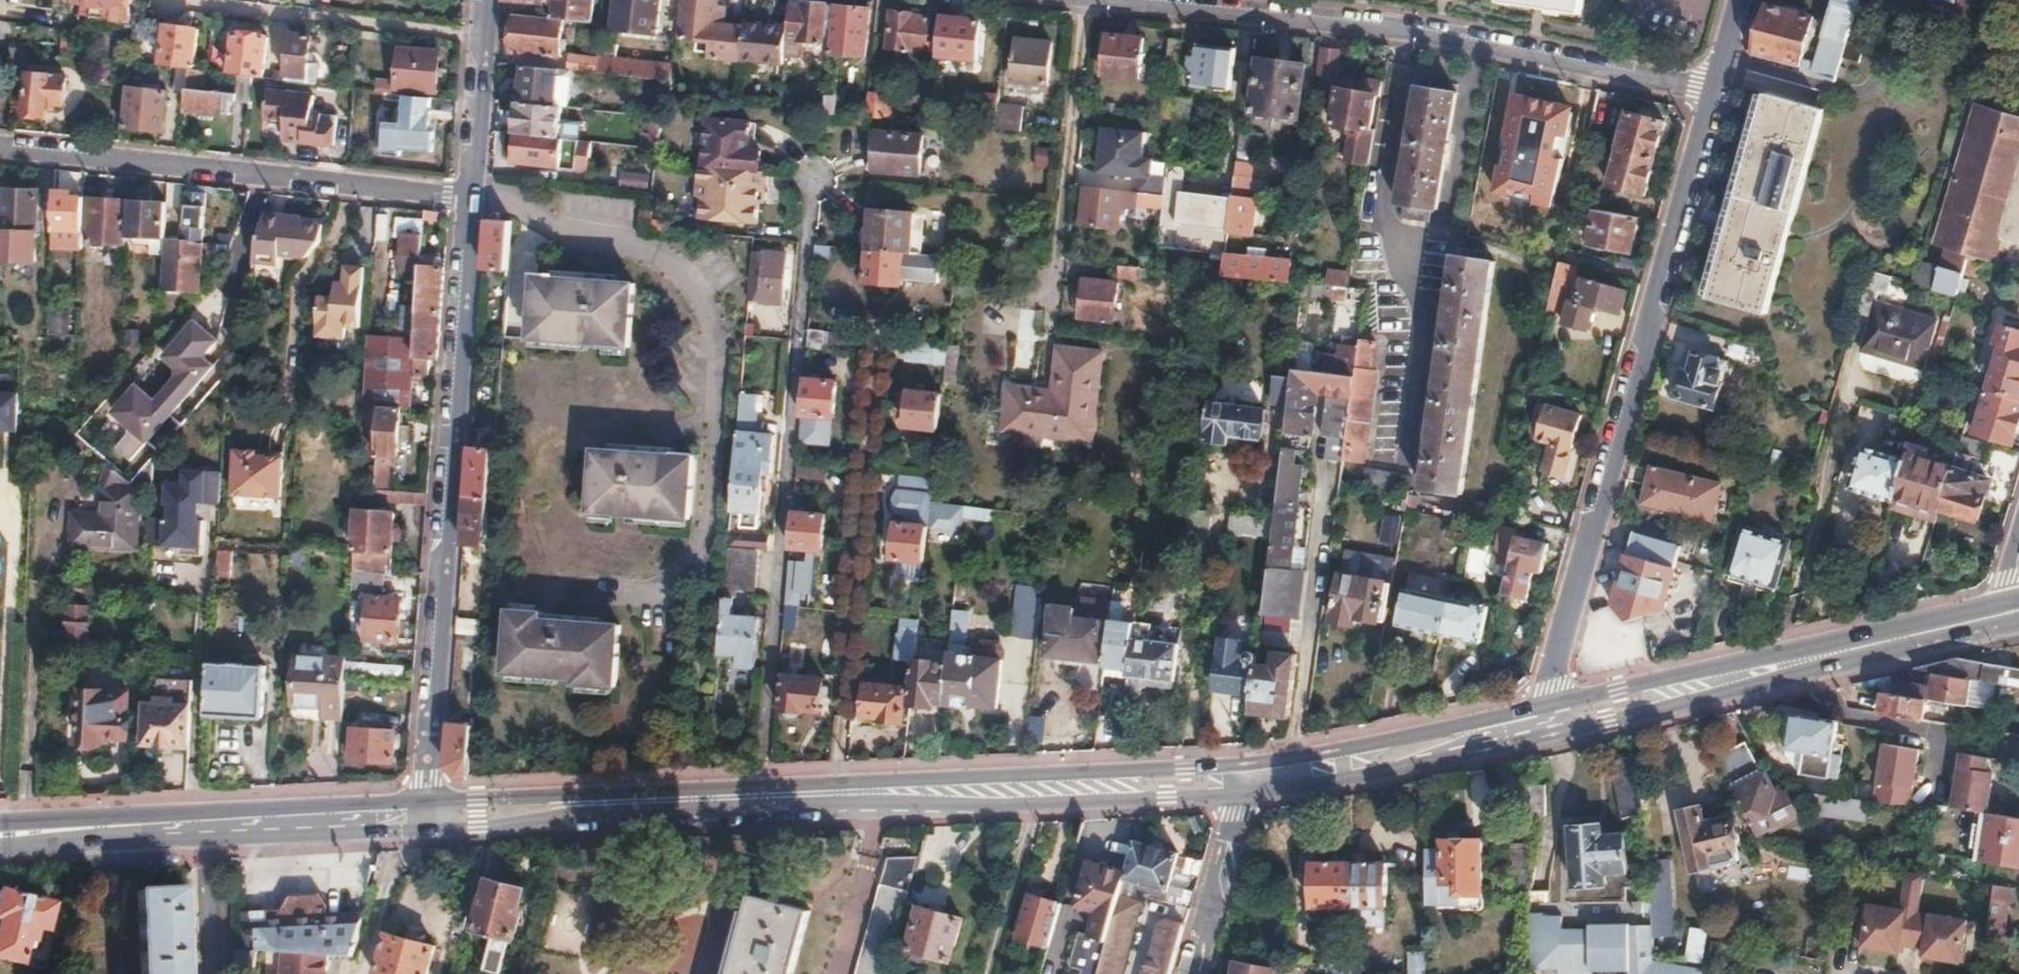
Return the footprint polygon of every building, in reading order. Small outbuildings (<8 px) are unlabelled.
[(78,15),(128,20),(130,0),(79,0),(78,15)] [(553,17),(564,19),(592,21),(594,0),(554,0),(553,17)] [(614,29),(657,33),(660,0),(617,0),(614,29)] [(682,38),(713,40),(711,56),(741,59),(744,27),(724,26),(725,8),(718,7),(719,0),(685,0),(682,38)] [(1578,8),(1579,0),(1519,0),(1578,8)] [(1754,54),(1804,68),(1803,72),(1836,81),(1842,59),(1848,41),(1859,0),(1838,0),(1818,66),(1801,62),(1813,19),(1768,6),(1754,54)] [(788,26),(787,38),(804,40),(805,33),(831,35),(834,5),(805,2),(804,11),(790,10),(788,26)] [(831,35),(829,52),(865,55),(870,9),(834,5),(831,35)] [(892,10),(888,48),(937,53),(938,42),(934,42),(935,27),(930,27),(931,17),(914,15),(914,13),(892,10)] [(516,14),(513,50),(560,55),(564,19),(553,17),(516,14)] [(937,53),(937,57),(978,60),(981,19),(941,15),(938,42),(937,53)] [(741,59),(740,65),(784,69),(787,38),(788,26),(745,22),(744,27),(741,59)] [(167,25),(162,65),(177,67),(191,69),(194,69),(199,29),(167,25)] [(285,72),(284,80),(317,84),(320,64),(310,62),(312,35),(290,32),(285,72)] [(235,33),(231,73),(238,74),(252,76),(263,77),(268,37),(235,33)] [(1108,34),(1104,74),(1141,78),(1145,37),(1108,34)] [(1170,38),(1167,63),(1181,65),(1185,40),(1170,38)] [(1018,39),(1014,81),(1049,84),(1052,42),(1018,39)] [(1848,41),(1842,59),(1861,64),(1866,46),(1848,41)] [(598,57),(597,73),(672,81),(674,65),(616,59),(617,46),(600,44),(598,57)] [(1192,60),(1190,73),(1195,73),(1194,85),(1212,87),(1217,46),(1199,44),(1197,60),(1192,60)] [(6,46),(2,75),(18,76),(18,74),(21,48),(6,46)] [(1217,46),(1212,87),(1232,89),(1233,79),(1234,66),(1237,48),(1217,46)] [(401,47),(397,88),(438,93),(441,52),(401,47)] [(21,48),(18,74),(29,75),(25,113),(45,116),(47,103),(63,104),(66,79),(41,76),(44,51),(21,48)] [(1324,49),(1320,73),(1333,75),(1337,52),(1324,49)] [(571,54),(570,70),(572,70),(597,73),(598,57),(571,54)] [(815,54),(814,69),(827,71),(828,55),(815,54)] [(1261,58),(1254,112),(1300,118),(1307,64),(1261,58)] [(525,65),(521,101),(562,106),(568,107),(572,70),(570,70),(525,65)] [(354,66),(351,88),(354,88),(361,89),(364,68),(354,66)] [(177,67),(174,94),(187,95),(191,69),(177,67)] [(187,95),(186,111),(203,113),(204,119),(213,120),(215,114),(223,115),(223,114),(230,115),(232,100),(232,98),(224,97),(225,92),(203,89),(205,70),(194,69),(191,69),(187,95)] [(373,69),(370,90),(392,93),(395,71),(373,69)] [(276,71),(275,79),(284,80),(285,72),(276,71)] [(1517,76),(1501,73),(1499,82),(1515,85),(1517,76)] [(236,92),(235,100),(249,102),(252,76),(238,74),(236,92)] [(1339,89),(1333,123),(1342,124),(1337,159),(1369,163),(1375,127),(1371,126),(1376,96),(1381,96),(1384,79),(1366,76),(1363,92),(1339,89)] [(1418,86),(1397,203),(1403,204),(1401,217),(1429,222),(1431,208),(1437,209),(1456,93),(1418,86)] [(128,87),(124,127),(162,131),(166,91),(128,87)] [(1768,89),(1711,297),(1769,314),(1827,106),(1768,89)] [(269,90),(265,117),(286,120),(284,139),(318,143),(322,112),(309,110),(311,93),(269,90)] [(225,92),(224,97),(232,98),(232,100),(235,100),(236,92),(225,92)] [(868,94),(866,117),(885,119),(887,96),(868,94)] [(980,95),(977,127),(996,128),(997,113),(999,96),(980,95)] [(421,103),(421,109),(432,111),(449,113),(450,100),(422,96),(421,103)] [(824,96),(822,113),(827,114),(831,114),(833,97),(824,96)] [(1173,124),(1172,134),(1187,136),(1192,98),(1177,96),(1177,99),(1173,124)] [(1162,97),(1158,122),(1173,124),(1177,99),(1162,97)] [(385,122),(383,153),(400,155),(400,148),(433,151),(435,131),(430,130),(432,111),(421,109),(421,103),(394,100),(392,112),(403,114),(402,123),(385,122)] [(518,101),(514,132),(533,135),(532,149),(557,152),(562,106),(521,101),(518,101)] [(933,101),(931,123),(940,124),(942,102),(933,101)] [(1541,103),(1536,128),(1551,131),(1556,105),(1541,103)] [(1940,241),(1949,244),(1942,267),(1963,273),(1968,257),(1981,261),(1982,254),(1992,257),(1997,238),(2018,245),(2018,120),(1979,108),(1978,110),(1972,108),(1969,116),(1976,118),(1940,241)] [(102,109),(99,139),(119,141),(122,112),(102,109)] [(997,113),(996,128),(1051,133),(1053,111),(1033,110),(1032,116),(997,113)] [(1626,113),(1618,148),(1618,149),(1654,158),(1663,122),(1626,113)] [(700,165),(697,197),(703,197),(701,218),(756,222),(758,200),(760,185),(766,186),(767,170),(758,169),(760,150),(749,149),(743,149),(744,138),(749,139),(751,122),(709,119),(705,165),(700,165)] [(1138,193),(1165,195),(1167,179),(1148,177),(1150,160),(1141,159),(1144,132),(1104,128),(1099,173),(1139,177),(1138,193)] [(879,131),(875,170),(920,174),(923,135),(879,131)] [(1241,131),(1238,150),(1261,153),(1262,134),(1241,131)] [(1618,149),(1609,186),(1644,195),(1654,158),(1618,149)] [(1228,228),(1228,229),(1253,233),(1257,200),(1254,200),(1259,163),(1237,161),(1232,196),(1228,228)] [(1486,162),(1479,197),(1520,204),(1527,170),(1486,162)] [(1163,209),(1161,225),(1178,228),(1179,222),(1195,224),(1199,192),(1183,190),(1186,167),(1168,165),(1167,177),(1167,179),(1165,195),(1163,209)] [(621,184),(650,184),(650,171),(621,171),(621,184)] [(166,202),(165,207),(177,208),(179,183),(167,182),(166,202)] [(186,184),(182,241),(201,243),(203,193),(197,193),(198,185),(186,184)] [(1086,187),(1082,223),(1119,227),(1122,206),(1163,209),(1165,195),(1138,193),(1086,187)] [(0,243),(0,250),(21,252),(22,231),(34,231),(35,214),(41,215),(42,203),(35,203),(36,190),(2,189),(0,243)] [(53,190),(50,249),(81,250),(83,200),(69,199),(69,191),(53,190)] [(1199,192),(1195,224),(1228,228),(1232,196),(1199,192)] [(89,198),(86,241),(125,243),(126,234),(128,200),(89,198)] [(128,200),(126,234),(164,237),(165,207),(166,202),(128,200)] [(1581,207),(1580,215),(1593,217),(1588,243),(1631,251),(1637,217),(1581,207)] [(871,209),(868,248),(904,252),(910,252),(914,212),(871,209)] [(264,211),(253,260),(279,262),(281,253),(306,256),(319,242),(323,221),(294,218),(295,214),(264,211)] [(388,215),(387,232),(402,233),(403,217),(388,215)] [(488,219),(484,268),(508,270),(511,221),(488,219)] [(403,233),(401,256),(421,257),(421,253),(423,234),(403,233)] [(126,234),(125,243),(163,246),(164,240),(164,237),(126,234)] [(163,246),(161,287),(193,290),(198,284),(201,243),(182,241),(164,240),(163,246)] [(868,248),(865,281),(901,284),(904,252),(868,248)] [(759,298),(758,301),(779,303),(784,253),(763,251),(763,254),(751,253),(748,297),(759,298)] [(421,257),(418,311),(440,312),(444,267),(436,267),(437,254),(421,253),(421,257)] [(1225,254),(1222,274),(1226,275),(1290,281),(1292,260),(1225,254)] [(1455,255),(1424,488),(1462,493),(1494,261),(1455,255)] [(1968,257),(1963,273),(1976,276),(1981,261),(1968,257)] [(1918,260),(1912,282),(1933,287),(1939,266),(1918,260)] [(1559,262),(1547,316),(1566,320),(1565,325),(1588,331),(1594,306),(1621,313),(1626,290),(1577,276),(1579,267),(1559,262)] [(1119,265),(1118,279),(1137,280),(1137,275),(1138,267),(1119,265)] [(360,327),(365,267),(347,266),(346,283),(337,282),(336,297),(320,295),(317,324),(318,324),(317,336),(344,338),(345,326),(360,327)] [(1939,266),(1933,287),(1956,294),(1963,273),(1942,267),(1939,266)] [(1138,267),(1137,275),(1155,276),(1156,268),(1138,267)] [(1329,269),(1328,285),(1347,287),(1349,271),(1329,269)] [(535,279),(531,345),(631,353),(635,286),(535,279)] [(1084,279),(1080,316),(1115,320),(1119,282),(1084,279)] [(1862,288),(1854,315),(1868,319),(1859,351),(1921,368),(1934,320),(1873,303),(1876,293),(1862,288)] [(416,340),(413,380),(422,381),(423,368),(428,368),(429,357),(437,357),(440,312),(418,311),(416,340)] [(138,385),(113,411),(126,423),(127,433),(115,447),(129,460),(146,442),(158,452),(182,425),(171,416),(215,367),(204,358),(220,342),(211,334),(214,331),(201,319),(169,354),(182,365),(179,377),(156,402),(138,385)] [(1991,386),(2018,394),(2018,331),(2002,326),(1997,343),(2003,346),(1991,386)] [(808,341),(808,343),(853,346),(854,334),(809,330),(808,341)] [(214,331),(211,334),(220,342),(223,339),(214,331)] [(368,337),(364,404),(378,405),(401,407),(411,408),(413,380),(416,340),(368,337)] [(1352,396),(1344,457),(1364,461),(1377,371),(1371,370),(1375,343),(1360,340),(1358,356),(1352,396)] [(937,343),(935,363),(945,365),(947,345),(947,344),(937,343)] [(1043,390),(1041,408),(1096,415),(1104,352),(1058,346),(1053,391),(1043,390)] [(1685,371),(1677,397),(1716,408),(1730,361),(1699,352),(1692,373),(1685,371)] [(1289,403),(1286,430),(1314,434),(1318,392),(1352,396),(1358,356),(1345,354),(1343,365),(1346,366),(1345,374),(1293,368),(1292,376),(1289,403)] [(1277,375),(1273,401),(1289,403),(1292,376),(1277,375)] [(805,378),(802,415),(834,417),(837,381),(805,378)] [(1008,385),(1002,429),(1028,432),(1029,426),(1037,408),(1041,408),(1043,390),(1008,385)] [(1974,432),(2012,443),(2018,423),(2018,399),(1986,389),(1974,432)] [(911,390),(907,427),(939,430),(943,393),(911,390)] [(15,392),(0,392),(0,429),(14,429),(15,392)] [(741,393),(735,470),(762,472),(773,473),(776,432),(754,431),(756,411),(757,394),(741,393)] [(1208,421),(1207,430),(1210,430),(1209,440),(1231,443),(1232,433),(1264,437),(1267,409),(1211,402),(1208,421)] [(1540,402),(1530,437),(1553,444),(1545,472),(1564,477),(1582,415),(1540,402)] [(364,404),(360,452),(375,453),(378,405),(364,404)] [(378,405),(375,453),(399,455),(400,434),(407,434),(408,425),(400,425),(401,407),(378,405)] [(1029,426),(1028,432),(1093,440),(1096,415),(1041,408),(1037,408),(1029,426)] [(497,420),(496,435),(507,436),(508,421),(497,420)] [(1954,464),(1941,507),(1980,518),(1987,495),(1983,494),(1988,478),(1969,472),(1973,457),(1987,461),(1992,443),(1963,435),(1954,464)] [(1862,445),(1850,487),(1895,499),(1913,442),(1912,442),(1907,457),(1862,445)] [(1895,499),(1893,507),(1916,513),(1918,502),(1941,508),(1941,507),(1954,464),(1926,456),(1929,446),(1913,442),(1895,499)] [(595,446),(591,513),(690,520),(695,454),(595,446)] [(1275,518),(1258,641),(1293,646),(1304,568),(1291,566),(1304,466),(1294,464),(1297,449),(1284,447),(1275,518)] [(470,448),(466,495),(491,497),(494,450),(470,448)] [(235,449),(232,494),(279,497),(282,458),(255,456),(255,451),(235,449)] [(798,463),(797,475),(818,476),(819,465),(798,463)] [(1363,467),(1360,481),(1409,491),(1412,477),(1363,467)] [(219,507),(221,470),(177,468),(176,481),(161,480),(160,505),(166,506),(165,519),(151,518),(149,546),(198,548),(200,506),(219,507)] [(1653,469),(1644,501),(1714,519),(1723,486),(1653,469)] [(735,470),(732,509),(741,509),(740,527),(758,528),(762,472),(735,470)] [(923,476),(921,496),(932,497),(934,477),(923,476)] [(73,517),(72,548),(134,551),(137,491),(105,489),(103,519),(73,517)] [(466,495),(463,543),(478,545),(478,551),(487,551),(488,545),(491,497),(466,495)] [(1918,502),(1916,513),(1938,518),(1941,508),(1918,502)] [(343,510),(340,549),(354,550),(357,510),(343,510)] [(354,550),(353,572),(383,573),(392,573),(395,512),(357,510),(354,550)] [(792,536),(791,546),(810,548),(812,548),(816,548),(822,549),(826,514),(794,511),(792,536)] [(1229,512),(1224,549),(1249,552),(1239,640),(1238,643),(1240,643),(1258,645),(1258,641),(1275,518),(1229,512)] [(1397,543),(1403,516),(1386,513),(1380,539),(1397,543)] [(897,522),(893,557),(901,558),(900,576),(923,578),(929,525),(897,522)] [(1501,527),(1493,560),(1509,563),(1516,536),(1517,529),(1501,527)] [(1744,528),(1731,572),(1776,586),(1790,542),(1744,528)] [(730,532),(729,547),(757,549),(773,550),(774,535),(730,532)] [(1635,533),(1615,605),(1628,621),(1665,610),(1682,545),(1635,533)] [(1509,563),(1502,595),(1526,601),(1533,570),(1541,572),(1548,544),(1516,536),(1509,563)] [(729,547),(726,587),(735,588),(754,589),(757,549),(729,547)] [(809,562),(790,561),(786,605),(798,606),(799,606),(811,607),(816,550),(816,548),(812,548),(810,548),(809,562)] [(353,572),(351,591),(382,592),(383,573),(353,572)] [(1340,574),(1331,620),(1353,624),(1354,618),(1376,621),(1377,620),(1385,622),(1392,584),(1340,574)] [(726,587),(721,653),(740,654),(739,665),(756,666),(759,616),(733,614),(735,588),(726,587)] [(1404,590),(1397,625),(1442,634),(1449,599),(1404,590)] [(369,597),(367,639),(398,641),(401,599),(369,597)] [(1449,599),(1442,634),(1480,642),(1487,607),(1449,599)] [(1019,604),(1015,634),(1035,636),(1039,607),(1019,604)] [(786,605),(785,615),(798,616),(799,606),(798,606),(786,605)] [(1054,605),(1048,654),(1100,661),(1105,626),(1075,622),(1077,608),(1054,605)] [(67,606),(66,639),(85,639),(87,607),(67,606)] [(512,608),(507,673),(579,678),(578,686),(618,689),(622,624),(543,620),(544,610),(512,608)] [(907,617),(905,633),(918,634),(919,619),(907,617)] [(457,618),(456,633),(481,635),(482,620),(457,618)] [(1111,618),(1105,667),(1129,670),(1135,621),(1111,618)] [(949,662),(945,703),(997,709),(1004,647),(999,640),(985,639),(981,644),(979,656),(966,654),(969,620),(954,619),(949,662)] [(1129,670),(1128,675),(1174,680),(1178,644),(1148,640),(1151,622),(1135,620),(1135,621),(1129,670)] [(1222,639),(1216,688),(1253,693),(1253,689),(1252,689),(1255,663),(1256,661),(1254,660),(1255,654),(1253,652),(1250,652),(1246,653),(1246,659),(1238,658),(1240,643),(1238,643),(1239,640),(1222,639)] [(1253,693),(1250,713),(1289,718),(1297,654),(1274,650),(1271,664),(1255,663),(1252,689),(1253,689),(1253,693)] [(296,657),(293,704),(325,707),(324,717),(343,718),(345,681),(347,661),(296,657)] [(915,659),(910,705),(933,707),(934,702),(945,704),(945,703),(949,662),(915,659)] [(1916,669),(1935,673),(1995,684),(2018,688),(2018,669),(1959,659),(1916,669)] [(207,701),(206,715),(261,718),(264,667),(245,665),(245,664),(231,663),(231,665),(209,663),(208,685),(207,701)] [(1895,689),(1894,695),(1926,700),(1990,711),(1995,684),(1935,673),(1931,689),(1912,686),(1895,689)] [(786,675),(782,710),(804,712),(805,710),(821,711),(825,678),(786,675)] [(146,705),(144,744),(204,747),(206,715),(207,701),(192,700),(193,684),(193,681),(158,680),(158,682),(157,705),(146,705)] [(868,683),(864,715),(882,717),(882,720),(904,722),(907,687),(868,683)] [(82,692),(79,741),(101,743),(101,737),(125,738),(128,694),(82,692)] [(1884,693),(1880,713),(1922,720),(1926,700),(1894,695),(1884,693)] [(1794,716),(1787,758),(1802,774),(1839,781),(1843,758),(1833,756),(1839,723),(1794,716)] [(449,723),(445,765),(456,776),(471,775),(475,725),(449,723)] [(352,728),(350,760),(393,761),(395,730),(352,728)] [(1746,746),(1719,757),(1757,834),(1771,827),(1772,830),(1800,817),(1789,795),(1778,799),(1767,777),(1762,779),(1746,746)] [(1885,748),(1875,805),(1893,808),(1909,807),(1913,788),(1914,778),(1918,754),(1885,748)] [(1641,755),(1612,762),(1626,818),(1645,814),(1641,755)] [(1963,756),(1954,809),(1976,813),(1988,815),(1995,773),(1988,772),(1990,760),(1963,756)] [(1990,760),(1988,772),(1995,773),(1997,761),(1990,760)] [(1545,786),(1529,786),(1529,816),(1546,816),(1545,786)] [(1701,810),(1680,815),(1695,871),(1739,861),(1730,821),(1705,826),(1701,810)] [(1969,861),(2018,869),(2018,820),(1988,815),(1976,813),(1969,861)] [(1604,826),(1573,828),(1576,887),(1607,886),(1606,874),(1629,873),(1627,837),(1604,838),(1604,826)] [(1529,839),(1512,840),(1512,890),(1530,890),(1529,839)] [(1125,872),(1122,884),(1131,887),(1129,891),(1142,895),(1163,901),(1176,852),(1134,840),(1125,872)] [(1443,849),(1427,849),(1427,904),(1459,904),(1459,894),(1482,893),(1482,840),(1443,840),(1443,849)] [(1357,854),(1351,855),(1351,863),(1352,906),(1388,905),(1388,863),(1357,863),(1357,854)] [(857,973),(885,973),(916,857),(889,857),(857,973)] [(1665,860),(1648,861),(1653,939),(1667,938),(1668,899),(1665,860)] [(1069,967),(1081,971),(1080,973),(1097,973),(1122,884),(1125,872),(1087,862),(1075,906),(1098,913),(1092,937),(1079,933),(1069,967)] [(1312,863),(1312,906),(1352,906),(1351,863),(1312,863)] [(1876,908),(1869,949),(1906,955),(1907,948),(1932,952),(1931,959),(1967,965),(1974,923),(1942,918),(1943,909),(1947,909),(1952,879),(1927,875),(1914,873),(1907,913),(1876,908)] [(482,896),(474,929),(494,934),(507,883),(489,879),(484,897),(482,896)] [(507,883),(494,934),(485,968),(501,972),(510,938),(515,939),(523,907),(521,906),(526,888),(508,884),(507,883)] [(1121,896),(1140,902),(1142,895),(1129,891),(1131,887),(1122,884),(1097,973),(1099,973),(1121,896)] [(571,886),(549,920),(583,941),(604,907),(571,886)] [(1993,886),(1988,933),(1997,934),(2003,935),(2008,888),(1993,886)] [(136,891),(141,973),(184,973),(180,888),(136,891)] [(19,962),(23,946),(30,947),(35,926),(45,929),(51,903),(0,891),(0,958),(19,962)] [(1028,893),(1016,938),(1046,946),(1059,902),(1028,893)] [(1099,973),(1120,973),(1140,902),(1121,896),(1099,973)] [(734,973),(797,973),(814,912),(755,897),(734,973)] [(920,905),(908,948),(950,961),(962,917),(920,905)] [(1869,906),(1862,948),(1869,949),(1876,908),(1869,906)] [(329,907),(251,911),(254,951),(258,951),(283,952),(285,952),(330,953),(331,953),(355,953),(364,916),(329,918),(329,907)] [(1529,915),(1530,968),(1557,967),(1558,973),(1591,973),(1591,970),(1627,972),(1627,973),(1701,973),(1702,970),(1652,961),(1650,925),(1587,923),(1586,928),(1561,927),(1562,916),(1529,915)] [(1146,973),(1170,973),(1184,925),(1166,919),(1161,921),(1146,973)] [(369,964),(379,966),(377,973),(428,973),(437,945),(388,932),(384,949),(374,946),(369,964)] [(1690,938),(1687,959),(1703,961),(1707,939),(1690,938)] [(1219,948),(1215,960),(1227,962),(1231,950),(1219,948)] [(235,971),(251,973),(254,973),(256,960),(258,953),(239,950),(235,971)] [(1428,951),(1410,951),(1409,973),(1427,973),(1428,951)] [(283,952),(283,973),(325,973),(325,970),(330,970),(330,953),(285,952),(283,952)] [(1235,973),(1276,973),(1277,970),(1279,960),(1252,955),(1250,965),(1244,963),(1242,970),(1237,969),(1235,973)]
